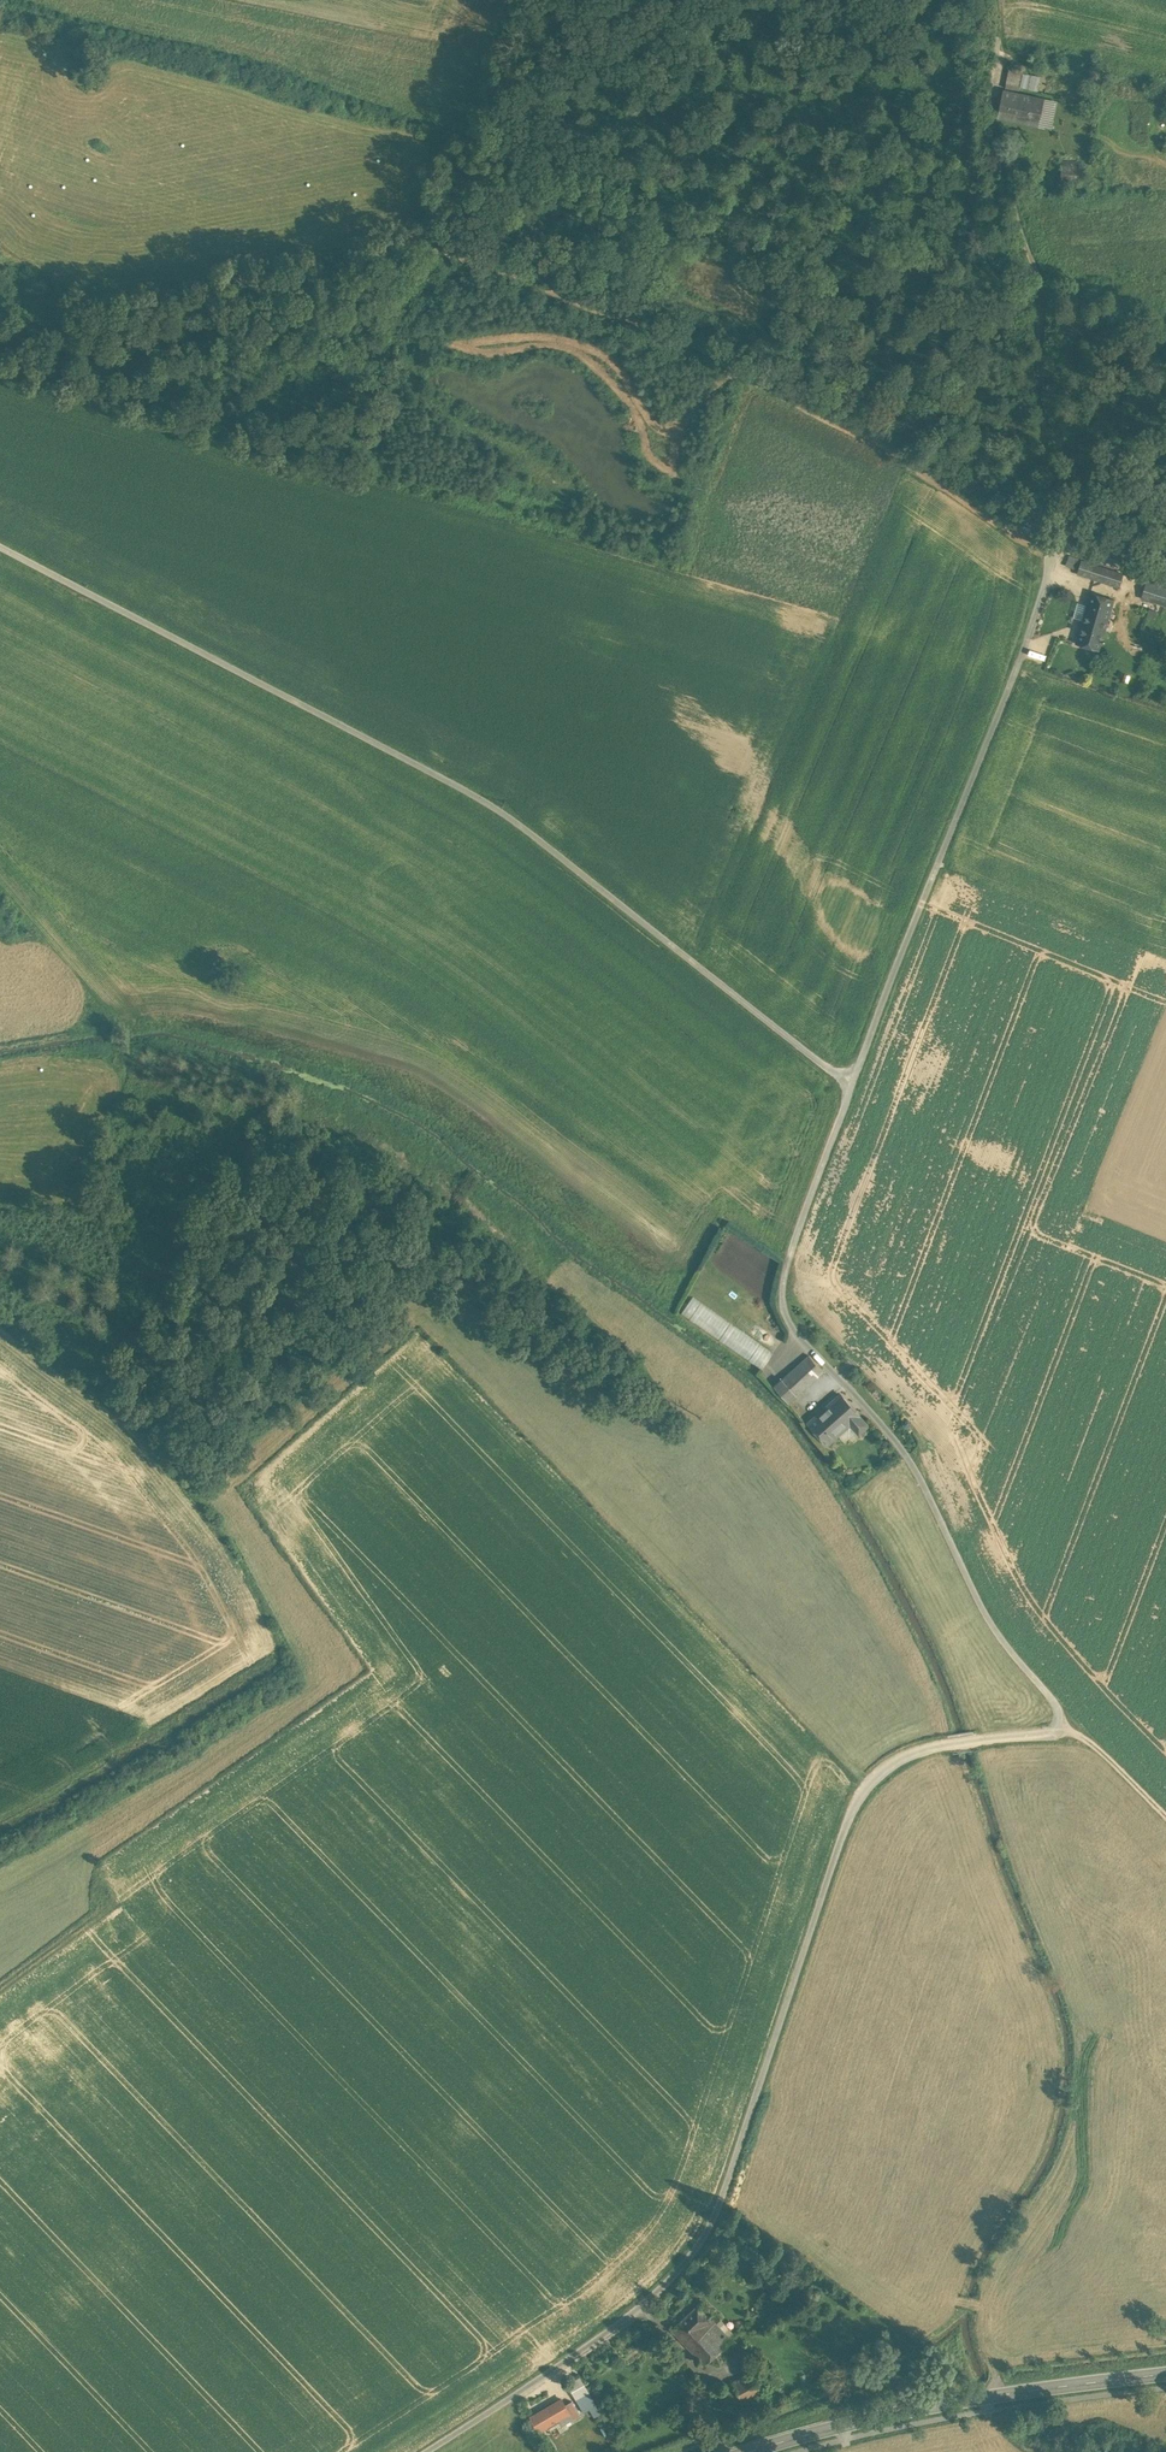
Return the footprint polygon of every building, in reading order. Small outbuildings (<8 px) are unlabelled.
[(1025,71),(1009,68),(1006,84),(1021,87),(1025,71)] [(1043,99),(1005,91),(999,116),(1038,125),(1043,99)] [(1064,165),(1062,180),(1080,182),(1082,167),(1064,165)] [(1090,562),(1069,556),(1066,565),(1078,569),(1078,572),(1085,575),(1086,572),(1090,562)] [(1124,574),(1090,562),(1086,572),(1121,584),(1124,574)] [(1141,598),(1165,605),(1165,588),(1146,581),(1141,598)] [(1114,599),(1091,592),(1087,604),(1092,605),(1090,612),(1097,614),(1096,616),(1108,619),(1114,599)] [(1097,614),(1090,612),(1092,605),(1087,604),(1076,643),(1099,650),(1108,619),(1096,616),(1097,614)] [(1157,612),(1149,609),(1147,616),(1154,618),(1157,612)] [(1120,683),(1128,686),(1132,677),(1124,674),(1120,683)] [(681,1313),(761,1370),(773,1353),(693,1296),(681,1313)] [(824,1371),(809,1355),(802,1361),(817,1377),(824,1371)] [(817,1377),(802,1361),(790,1372),(804,1389),(817,1377)] [(804,1389),(790,1372),(783,1379),(797,1395),(804,1389)] [(797,1395),(783,1379),(775,1386),(789,1402),(797,1395)] [(841,1394),(808,1423),(827,1444),(838,1434),(850,1424),(859,1434),(868,1425),(859,1415),(860,1415),(841,1394)] [(852,1440),(859,1434),(850,1424),(838,1434),(844,1441),(849,1437),(852,1440)] [(698,2304),(672,2328),(691,2349),(696,2344),(690,2337),(699,2328),(700,2330),(708,2323),(711,2327),(715,2323),(698,2304)] [(708,2323),(700,2330),(699,2328),(690,2337),(696,2344),(691,2349),(705,2364),(731,2339),(715,2323),(711,2327),(708,2323)] [(752,2372),(733,2382),(743,2401),(744,2402),(748,2408),(766,2398),(752,2372)] [(689,2375),(671,2388),(673,2391),(669,2394),(673,2400),(696,2384),(689,2375)] [(570,2381),(574,2388),(583,2382),(579,2376),(570,2381)] [(733,2382),(722,2388),(733,2407),(743,2401),(733,2382)] [(589,2391),(576,2398),(584,2412),(596,2405),(589,2391)] [(555,2402),(531,2416),(540,2431),(559,2419),(562,2424),(573,2418),(565,2404),(563,2401),(557,2405),(555,2402)] [(572,2401),(565,2404),(573,2418),(580,2414),(572,2401)]
